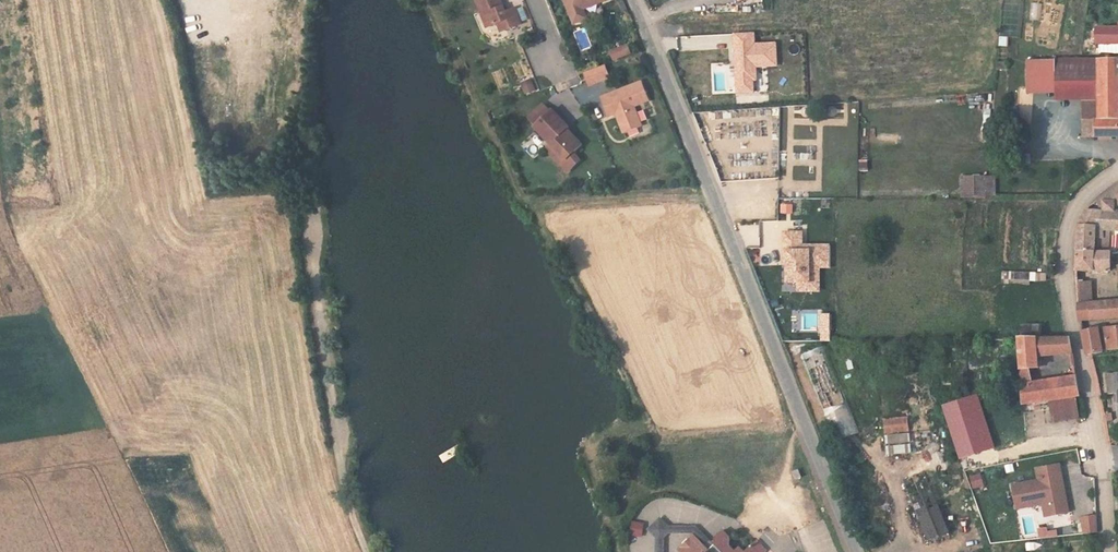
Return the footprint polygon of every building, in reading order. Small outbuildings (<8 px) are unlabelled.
[(500,23),(505,21),(508,29),(522,23),(516,8),(507,12),(502,0),(478,0),(489,27),(500,23)] [(585,7),(582,1),(585,0),(567,0),(576,22),(589,17),(585,7)] [(503,31),(508,29),(505,21),(500,23),(503,31)] [(1099,27),(1098,44),(1117,45),(1117,28),(1099,27)] [(584,28),(573,32),(581,50),(591,46),(584,28)] [(739,67),(741,92),(756,91),(755,79),(759,79),(758,66),(779,65),(778,43),(757,44),(756,32),(737,33),(739,58),(741,58),(742,67),(739,67)] [(1083,53),(1090,55),(1093,40),(1086,38),(1083,53)] [(630,44),(614,51),(617,58),(633,52),(630,44)] [(1100,63),(1100,99),(1100,119),(1112,119),(1117,119),(1117,60),(1101,60),(1100,63)] [(1055,61),(1028,61),(1028,93),(1056,93),(1055,61)] [(584,73),(589,86),(614,76),(609,63),(584,73)] [(1083,99),(1100,99),(1100,63),(1058,63),(1058,99),(1083,99)] [(519,84),(524,96),(538,90),(533,78),(519,84)] [(626,132),(643,125),(635,105),(650,99),(643,82),(603,97),(610,115),(618,112),(626,132)] [(1083,119),(1096,119),(1100,119),(1100,99),(1083,99),(1083,119)] [(530,117),(537,124),(552,111),(545,103),(530,117)] [(553,109),(552,111),(537,124),(536,126),(553,143),(568,159),(574,153),(583,144),(568,128),(570,126),(553,109)] [(1096,137),(1096,119),(1083,119),(1083,137),(1096,137)] [(1096,119),(1096,137),(1117,137),(1117,119),(1112,119),(1100,119),(1096,119)] [(581,160),(574,153),(568,159),(553,143),(548,148),(569,171),(581,160)] [(858,170),(867,170),(867,160),(858,160),(858,170)] [(994,176),(962,177),(962,196),(994,196),(994,176)] [(1078,252),(1100,252),(1101,240),(1096,240),(1096,233),(1097,227),(1117,230),(1117,210),(1105,209),(1103,198),(1089,209),(1079,224),(1078,228),(1078,252)] [(792,203),(780,203),(781,214),(792,214),(792,203)] [(739,223),(741,247),(760,246),(758,222),(739,223)] [(818,267),(818,259),(830,258),(829,246),(801,246),(801,233),(783,233),(784,259),(791,259),(791,264),(787,264),(787,283),(798,283),(809,283),(809,280),(819,280),(818,267)] [(965,245),(965,272),(976,272),(976,245),(965,245)] [(1111,253),(1100,252),(1078,252),(1077,271),(1106,271),(1111,267),(1111,253)] [(818,259),(818,267),(830,267),(830,258),(818,259)] [(982,287),(982,277),(965,277),(965,287),(982,287)] [(809,283),(798,283),(798,291),(819,291),(819,280),(809,280),(809,283)] [(1117,318),(1117,300),(1093,302),(1091,281),(1078,282),(1079,300),(1081,321),(1117,318)] [(831,341),(832,314),(820,314),(820,341),(831,341)] [(1021,325),(1022,339),(1043,338),(1042,325),(1021,325)] [(1117,349),(1117,327),(1101,329),(1082,332),(1088,354),(1092,354),(1103,352),(1103,350),(1117,349)] [(1038,357),(1071,354),(1070,338),(1066,338),(1043,338),(1022,339),(1020,339),(1022,368),(1022,370),(1032,369),(1039,369),(1038,357)] [(822,346),(802,354),(827,425),(837,425),(837,428),(841,438),(846,438),(857,434),(842,394),(835,395),(836,399),(838,407),(843,406),(844,419),(838,421),(836,415),(835,404),(834,401),(832,368),(825,346),(822,346)] [(1022,370),(1023,385),(1033,383),(1032,369),(1022,370)] [(1076,377),(1033,383),(1023,385),(1024,406),(1050,402),(1077,398),(1080,398),(1076,377)] [(1080,418),(1077,398),(1050,402),(1053,423),(1080,418)] [(970,400),(945,408),(963,461),(987,453),(970,400)] [(906,418),(884,420),(887,454),(909,453),(906,418)] [(1040,481),(1013,486),(1018,510),(1044,505),(1051,504),(1053,517),(1070,514),(1066,490),(1062,490),(1061,484),(1065,483),(1062,466),(1042,469),(1044,480),(1040,481)] [(800,470),(794,473),(798,480),(804,477),(800,470)] [(980,474),(968,477),(971,490),(983,487),(980,474)] [(1051,504),(1044,505),(1047,518),(1053,517),(1051,504)] [(948,535),(936,505),(918,512),(930,542),(948,535)] [(1097,530),(1096,515),(1082,517),(1083,531),(1097,530)] [(664,537),(669,533),(696,533),(695,534),(711,550),(715,546),(697,528),(671,528),(661,518),(650,529),(659,538),(659,551),(664,551),(664,537)] [(633,521),(630,536),(641,538),(644,523),(633,521)] [(1057,530),(1047,531),(1046,528),(1038,529),(1039,537),(1057,536),(1057,530)] [(732,547),(732,539),(723,531),(716,538),(716,545),(715,546),(711,550),(695,534),(680,551),(681,551),(737,551),(732,547)] [(768,551),(757,541),(747,551),(767,551),(768,551)]
